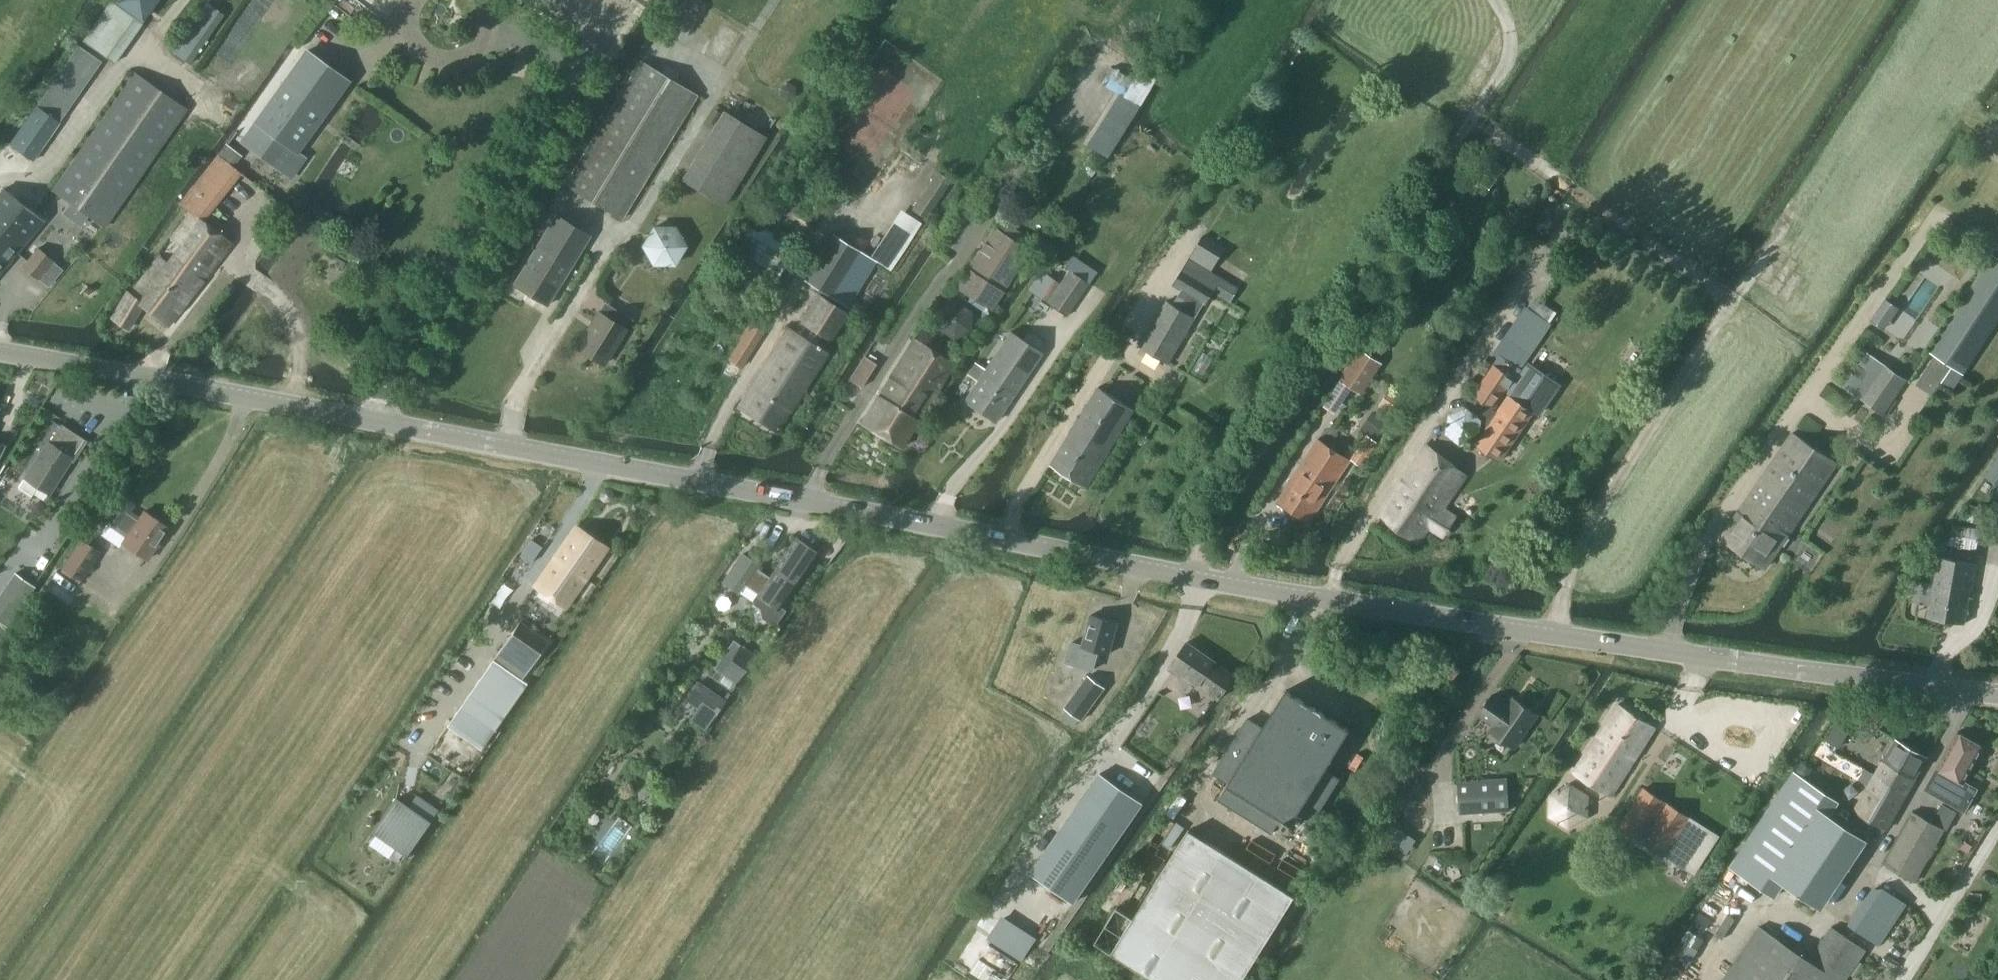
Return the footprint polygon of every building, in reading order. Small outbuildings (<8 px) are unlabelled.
[(110,0),(84,41),(117,63),(143,23),(110,0)] [(117,3),(143,21),(157,0),(119,0),(117,3)] [(172,51),(191,65),(225,15),(206,2),(172,51)] [(26,171),(102,63),(79,47),(3,154),(26,171)] [(243,141),(282,169),(347,79),(308,50),(243,141)] [(622,218),(699,95),(646,61),(569,184),(622,218)] [(188,109),(134,71),(51,190),(105,228),(188,109)] [(1136,97),(1145,80),(1138,76),(1128,93),(1136,97)] [(726,206),(770,136),(728,111),(685,180),(726,206)] [(132,292),(128,290),(113,316),(129,328),(144,304),(169,324),(232,243),(204,222),(243,172),(234,165),(242,155),(226,143),(179,203),(193,213),(173,239),(179,244),(167,262),(160,256),(132,292)] [(1001,171),(993,183),(1002,188),(1010,176),(1001,171)] [(939,172),(913,210),(926,218),(951,181),(939,172)] [(0,193),(0,276),(14,258),(19,251),(44,220),(4,189),(0,193)] [(556,214),(514,284),(548,305),(590,236),(556,214)] [(800,334),(789,327),(740,406),(778,430),(827,351),(817,345),(823,335),(831,341),(842,322),(846,324),(860,302),(852,297),(874,260),(892,271),(918,229),(896,216),(870,258),(834,235),(805,281),(848,307),(846,310),(818,291),(805,313),(802,310),(797,318),(801,320),(800,321),(805,324),(800,334)] [(728,258),(773,286),(797,246),(753,218),(728,258)] [(1001,233),(995,229),(957,287),(990,309),(1028,251),(1022,247),(1028,236),(1007,223),(1001,233)] [(653,224),(641,245),(653,265),(676,266),(688,246),(676,225),(653,224)] [(1174,304),(1167,300),(1140,345),(1167,362),(1195,317),(1204,301),(1207,303),(1213,292),(1232,303),(1240,287),(1222,277),(1222,275),(1214,270),(1227,247),(1204,233),(1191,257),(1189,257),(1174,284),(1183,289),(1174,304)] [(38,248),(23,266),(38,278),(53,260),(38,248)] [(1952,365),(1949,370),(1941,383),(1953,390),(1964,373),(1969,365),(1997,324),(1997,259),(1992,255),(1929,349),(1952,365)] [(1042,271),(1029,290),(1047,302),(1067,316),(1090,282),(1074,272),(1070,269),(1060,283),(1042,271)] [(605,301),(599,312),(577,347),(604,364),(626,329),(624,328),(631,317),(605,301)] [(1497,362),(1496,361),(1475,393),(1493,406),(1515,374),(1516,375),(1520,369),(1521,370),(1552,326),(1544,320),(1549,313),(1539,305),(1534,312),(1527,308),(1497,352),(1501,356),(1497,362)] [(739,338),(742,339),(730,359),(741,366),(763,332),(749,323),(739,338)] [(969,374),(978,380),(965,400),(996,421),(1042,354),(1009,332),(984,370),(976,364),(969,374)] [(861,423),(901,448),(953,364),(913,339),(861,423)] [(1361,348),(1341,380),(1362,394),(1383,362),(1361,348)] [(1883,411),(1906,379),(1869,352),(1846,385),(1883,411)] [(849,380),(861,387),(876,363),(864,356),(849,380)] [(1519,382),(1509,396),(1480,439),(1500,453),(1529,409),(1533,412),(1543,398),(1519,382)] [(1087,485),(1134,410),(1099,388),(1052,464),(1087,485)] [(1379,405),(1395,415),(1405,399),(1389,389),(1379,405)] [(1362,427),(1378,439),(1390,422),(1374,410),(1362,427)] [(50,444),(48,442),(25,477),(50,493),(72,459),(74,460),(86,441),(62,425),(50,444)] [(1794,431),(1721,536),(1765,567),(1838,461),(1794,431)] [(1368,434),(1352,459),(1364,466),(1380,442),(1368,434)] [(1351,459),(1320,438),(1277,502),(1309,522),(1351,459)] [(1468,471),(1427,445),(1381,515),(1420,541),(1432,523),(1445,532),(1452,520),(1441,513),(1468,471)] [(1986,474),(1997,482),(1997,456),(1986,474)] [(103,521),(126,537),(123,543),(148,560),(169,528),(144,511),(140,517),(131,511),(135,505),(121,495),(103,521)] [(1980,528),(1953,524),(1950,546),(1977,550),(1980,528)] [(559,568),(563,571),(567,566),(586,579),(607,548),(575,527),(551,563),(555,566),(553,570),(556,572),(559,568)] [(784,609),(783,610),(780,608),(818,552),(796,537),(769,577),(758,570),(760,566),(742,553),(724,581),(738,591),(744,582),(759,592),(754,599),(755,603),(761,607),(763,618),(773,625),(774,626),(785,610),(784,609)] [(102,552),(81,538),(61,568),(81,581),(102,552)] [(542,547),(532,540),(521,557),(531,563),(542,547)] [(1931,596),(1928,615),(1965,621),(1970,593),(1973,593),(1978,561),(1934,553),(1930,579),(1927,579),(1926,585),(1918,583),(1916,594),(1931,596)] [(551,563),(536,585),(535,586),(566,607),(586,579),(567,566),(563,571),(559,568),(556,572),(553,570),(555,566),(551,563)] [(35,585),(15,572),(0,594),(0,621),(7,626),(35,585)] [(1072,642),(1067,662),(1094,669),(1099,651),(1110,653),(1118,622),(1091,614),(1083,645),(1072,642)] [(471,694),(448,728),(480,750),(527,684),(521,680),(547,643),(518,623),(494,659),(471,694)] [(1169,669),(1188,683),(1192,678),(1220,697),(1236,676),(1215,662),(1215,661),(1188,642),(1169,669)] [(722,673),(735,682),(754,655),(740,646),(722,673)] [(1461,669),(1454,664),(1447,672),(1454,678),(1461,669)] [(1106,687),(1089,675),(1065,708),(1082,720),(1106,687)] [(687,702),(713,719),(724,702),(697,685),(687,702)] [(1219,799),(1272,834),(1279,823),(1308,842),(1314,833),(1313,824),(1340,779),(1325,770),(1351,729),(1287,690),(1264,728),(1248,718),(1214,773),(1229,783),(1219,799)] [(1479,714),(1495,725),(1491,731),(1515,747),(1538,714),(1514,698),(1507,708),(1503,705),(1505,703),(1493,695),(1479,714)] [(1578,768),(1575,766),(1572,770),(1611,795),(1656,727),(1620,704),(1578,768)] [(1986,747),(1959,732),(1927,790),(1968,812),(1980,790),(1967,782),(1986,747)] [(1927,757),(1896,740),(1876,776),(1907,793),(1927,757)] [(1731,867),(1775,896),(1784,884),(1823,910),(1869,840),(1846,825),(1853,814),(1837,804),(1839,801),(1794,772),(1731,867)] [(1856,812),(1887,829),(1907,793),(1876,776),(1856,812)] [(1039,864),(1049,871),(1035,891),(1064,912),(1148,794),(1129,781),(1121,791),(1101,777),(1039,864)] [(1509,777),(1459,780),(1460,814),(1511,811),(1509,777)] [(1572,782),(1550,793),(1549,817),(1570,830),(1589,817),(1591,795),(1572,782)] [(1665,801),(1645,788),(1621,826),(1640,839),(1665,801)] [(409,805),(397,797),(373,834),(407,856),(438,809),(416,794),(409,805)] [(1669,803),(1644,842),(1691,872),(1716,833),(1669,803)] [(1917,882),(1946,829),(1948,830),(1958,812),(1943,804),(1934,821),(1914,811),(1885,864),(1917,882)] [(1189,829),(1112,954),(1154,979),(1244,979),(1296,896),(1189,829)] [(1884,887),(1874,889),(1850,925),(1874,941),(1902,899),(1884,887)] [(999,921),(988,937),(1022,959),(1032,942),(999,921)] [(1722,979),(1847,979),(1868,950),(1832,926),(1809,959),(1760,925),(1722,979)]
